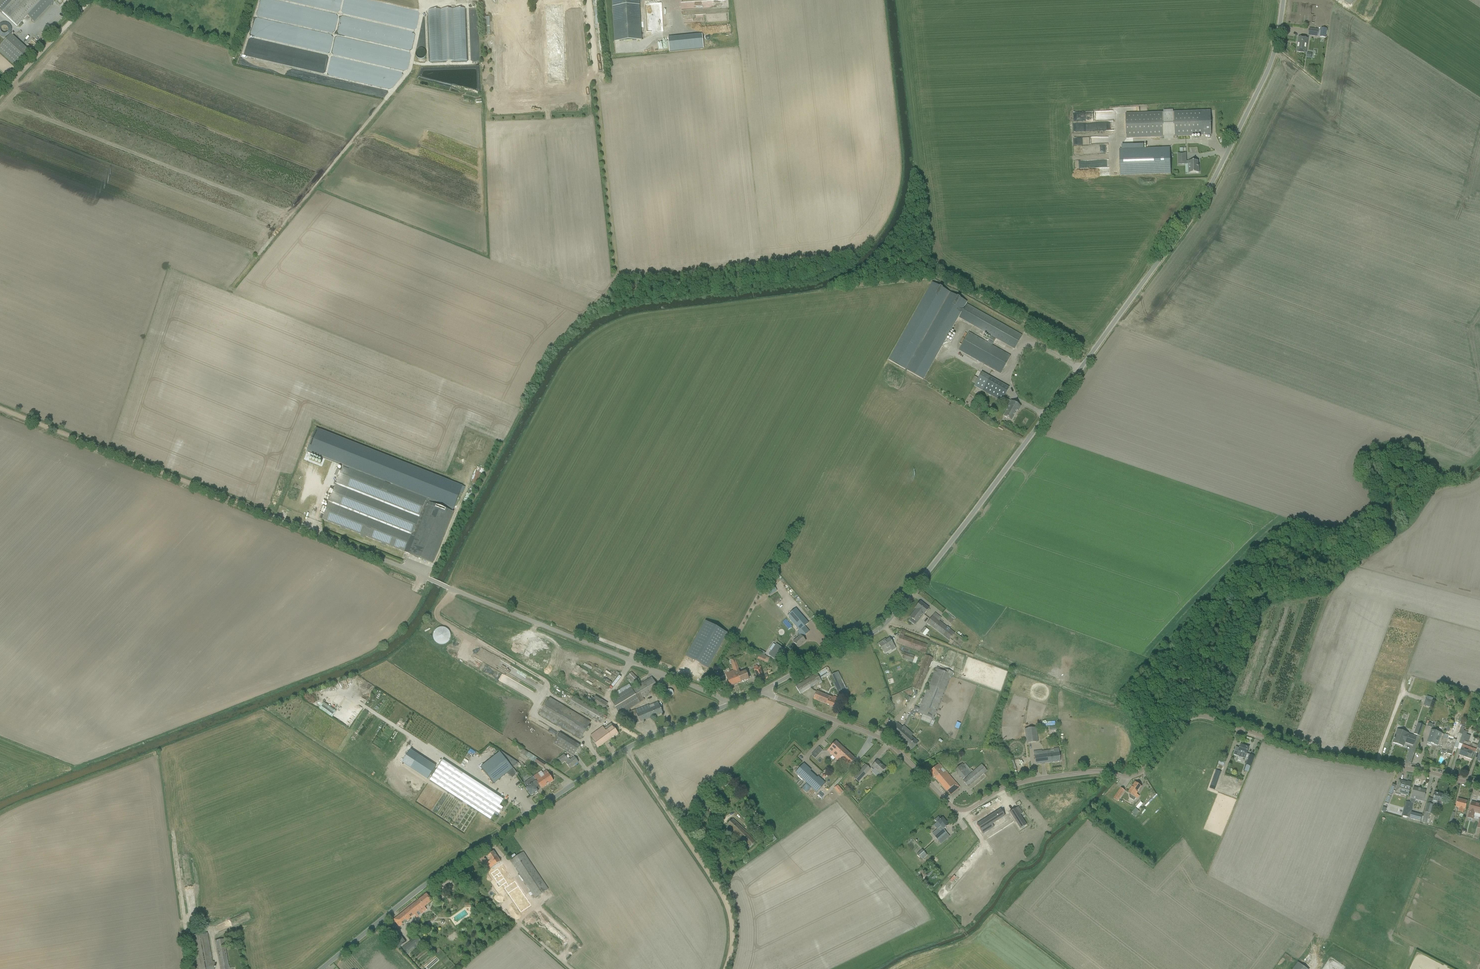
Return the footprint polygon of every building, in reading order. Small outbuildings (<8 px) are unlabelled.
[(54,0),(1,0),(0,1),(0,11),(17,27),(27,16),(34,22),(54,0)] [(504,35),(503,35),(505,88),(508,88),(511,88),(511,93),(530,92),(530,87),(532,87),(530,34),(529,34),(529,6),(528,0),(503,0),(504,35)] [(546,5),(545,5),(548,82),(583,80),(580,4),(580,2),(570,2),(570,0),(546,0),(546,5)] [(614,43),(641,40),(639,0),(612,0),(614,43)] [(709,1),(682,2),(682,9),(710,7),(709,1)] [(15,66),(29,51),(10,34),(0,46),(0,52),(15,66)] [(665,37),(666,52),(701,49),(700,35),(665,37)] [(1296,52),(1306,53),(1308,39),(1298,37),(1296,52)] [(1125,114),(1127,139),(1164,137),(1164,139),(1174,139),(1174,137),(1211,135),(1210,111),(1173,112),(1172,110),(1163,111),(1163,113),(1125,114)] [(1119,151),(1120,175),(1171,174),(1170,149),(1119,151)] [(1188,161),(1186,161),(1186,164),(1188,164),(1189,167),(1190,167),(1190,173),(1199,173),(1199,168),(1198,168),(1198,165),(1198,161),(1188,161)] [(923,380),(966,302),(932,283),(888,360),(923,380)] [(958,350),(1000,374),(1010,356),(992,346),(996,339),(1014,349),(1022,336),(966,304),(959,318),(991,336),(987,343),(968,332),(958,350)] [(982,391),(1001,401),(1009,388),(990,377),(982,391)] [(1003,416),(1011,420),(1017,410),(1018,411),(1020,406),(1011,401),(1008,405),(1009,406),(1003,416)] [(469,433),(463,449),(469,451),(473,439),(476,440),(475,441),(480,443),(482,439),(486,440),(489,433),(481,430),(479,435),(478,434),(477,437),(475,436),(475,435),(469,433)] [(410,555),(430,503),(344,465),(341,471),(337,469),(334,477),(338,478),(334,489),(330,488),(327,495),(331,497),(327,507),(323,506),(320,513),(324,515),(322,519),(340,527),(339,528),(344,530),(344,528),(360,535),(360,536),(364,538),(364,536),(380,543),(380,544),(384,546),(384,544),(404,552),(410,555)] [(432,563),(452,512),(430,503),(410,555),(432,563)] [(771,590),(767,593),(769,596),(776,591),(773,586),(770,588),(771,590)] [(920,602),(915,608),(924,615),(929,609),(920,602)] [(911,618),(909,621),(915,625),(917,623),(916,622),(923,614),(924,615),(915,608),(916,609),(915,610),(913,613),(914,613),(911,618)] [(797,632),(800,635),(797,637),(798,638),(793,642),(798,648),(805,641),(802,638),(809,632),(804,626),(808,623),(796,609),(788,616),(800,630),(797,632)] [(927,623),(949,640),(954,634),(932,616),(927,623)] [(727,633),(705,621),(686,656),(708,668),(727,633)] [(431,631),(436,645),(450,640),(445,626),(431,631)] [(897,643),(924,653),(928,646),(900,635),(897,643)] [(878,644),(884,653),(891,649),(892,651),(896,648),(889,638),(884,642),(883,640),(878,644)] [(776,645),(769,655),(776,660),(783,649),(776,645)] [(901,659),(912,662),(914,656),(904,653),(901,659)] [(912,688),(920,691),(933,658),(925,655),(912,688)] [(725,674),(730,687),(749,679),(745,670),(739,673),(734,659),(729,661),(733,671),(725,674)] [(764,678),(760,667),(758,668),(757,666),(754,667),(754,669),(758,680),(764,678)] [(936,669),(935,669),(917,713),(934,720),(952,675),(953,672),(944,669),(944,670),(937,667),(936,669)] [(848,694),(838,672),(832,675),(835,683),(833,684),(840,698),(848,694)] [(795,687),(800,694),(821,681),(817,673),(795,687)] [(610,700),(619,715),(644,700),(643,698),(654,691),(655,691),(657,690),(657,689),(658,688),(651,677),(632,689),(631,688),(610,700)] [(813,699),(835,708),(837,703),(836,703),(838,699),(833,697),(833,698),(817,692),(813,699)] [(326,713),(331,716),(344,698),(339,695),(326,713)] [(605,706),(606,704),(592,695),(588,701),(605,712),(608,708),(605,706)] [(569,704),(599,722),(600,723),(603,718),(605,719),(606,717),(573,697),(569,704)] [(540,714),(580,739),(590,723),(549,698),(540,714)] [(629,712),(634,725),(663,714),(658,702),(649,706),(648,705),(629,712)] [(890,731),(900,740),(901,740),(912,750),(918,743),(908,734),(910,732),(903,726),(902,728),(897,723),(890,731)] [(1420,737),(1424,726),(1417,723),(1414,734),(1420,737)] [(593,740),(592,741),(598,748),(618,733),(611,724),(604,729),(602,727),(590,736),(593,740)] [(1025,729),(1027,744),(1038,742),(1036,728),(1025,729)] [(1428,740),(1427,744),(1431,746),(1432,744),(1437,746),(1437,745),(1440,746),(1442,746),(1441,749),(1443,743),(1446,744),(1448,739),(1443,738),(1444,734),(1436,731),(1432,730),(1430,736),(1428,740)] [(1413,745),(1416,737),(1408,734),(1408,733),(1403,732),(1402,735),(1396,733),(1394,738),(1394,739),(1393,743),(1403,747),(1405,741),(1408,742),(1407,743),(1413,745)] [(553,744),(567,752),(569,748),(576,752),(580,746),(560,733),(553,744)] [(1442,749),(1441,750),(1446,752),(1445,753),(1451,755),(1454,748),(1457,749),(1459,743),(1459,744),(1462,735),(1459,733),(1456,740),(1453,739),(1452,741),(1448,739),(1446,744),(1443,743),(1441,749),(1442,749)] [(855,759),(836,741),(827,751),(832,755),(834,753),(837,756),(835,758),(838,761),(840,758),(845,763),(843,766),(846,769),(851,763),(855,759)] [(1238,757),(1242,758),(1248,760),(1244,771),(1248,772),(1250,766),(1251,766),(1254,757),(1247,754),(1249,748),(1241,745),(1240,748),(1236,747),(1233,755),(1238,757)] [(1462,745),(1461,750),(1459,755),(1473,760),(1476,749),(1462,745)] [(569,748),(567,752),(573,756),(576,752),(569,748)] [(1042,751),(1033,752),(1035,765),(1060,762),(1058,748),(1053,749),(1053,750),(1054,753),(1050,753),(1049,750),(1042,751)] [(526,757),(526,756),(544,768),(546,764),(523,749),(520,754),(526,757)] [(410,750),(402,763),(427,779),(436,766),(410,750)] [(500,752),(481,767),(494,784),(508,773),(512,777),(517,774),(507,762),(506,760),(500,752)] [(565,762),(570,769),(578,762),(574,757),(570,760),(569,758),(567,759),(564,755),(558,759),(561,764),(565,762)] [(504,800),(443,760),(429,781),(490,820),(494,814),(497,816),(503,808),(500,806),(504,800)] [(870,768),(873,770),(874,769),(880,774),(885,768),(877,761),(870,768)] [(825,783),(818,777),(817,778),(813,774),(813,775),(809,772),(811,770),(803,763),(795,773),(816,792),(825,783)] [(930,772),(947,792),(947,791),(950,795),(959,787),(939,764),(930,772)] [(952,769),(968,787),(987,771),(981,765),(963,780),(962,780),(970,773),(962,764),(958,767),(956,765),(952,769)] [(854,778),(858,782),(870,769),(866,765),(854,778)] [(1210,785),(1209,788),(1214,790),(1215,787),(1221,772),(1216,770),(1210,785)] [(541,789),(553,781),(546,771),(542,773),(541,771),(533,776),(534,777),(533,777),(538,783),(537,783),(539,786),(541,789)] [(527,781),(524,784),(527,788),(526,788),(531,796),(534,793),(535,794),(538,793),(537,792),(538,791),(536,788),(539,786),(537,783),(538,783),(533,777),(527,781)] [(1408,796),(1410,787),(1412,783),(1407,782),(1407,783),(1399,780),(1395,793),(1408,796)] [(1137,794),(1142,787),(1139,784),(1137,782),(1136,783),(1135,782),(1133,785),(1132,785),(1131,787),(1132,788),(1128,793),(1137,799),(1139,796),(1137,794)] [(806,792),(809,788),(805,784),(801,788),(806,792)] [(837,785),(834,788),(839,794),(843,792),(837,785)] [(1414,787),(1411,798),(1424,802),(1426,795),(1425,794),(1426,791),(1414,787)] [(1114,799),(1117,801),(1125,790),(1121,788),(1114,799)] [(1436,807),(1440,807),(1441,802),(1443,795),(1439,794),(1439,793),(1436,792),(1436,793),(1435,793),(1433,798),(1432,803),(1437,804),(1436,807)] [(1459,808),(1458,811),(1463,813),(1464,809),(1465,809),(1466,806),(1467,801),(1458,799),(1457,804),(1456,807),(1459,808)] [(1402,816),(1409,818),(1413,803),(1406,801),(1402,816)] [(1473,819),(1475,812),(1479,814),(1479,805),(1472,802),(1469,811),(1470,811),(1468,818),(1473,819)] [(1425,812),(1431,814),(1433,805),(1427,803),(1425,812)] [(1015,808),(1009,812),(1020,829),(1021,829),(1020,829),(1026,825),(1020,815),(1022,814),(1018,807),(1016,809),(1015,808)] [(982,821),(976,825),(982,834),(988,831),(987,828),(1000,819),(1004,817),(1005,816),(1000,809),(988,817),(982,821)] [(1411,812),(1409,819),(1420,822),(1422,815),(1411,812)] [(936,823),(934,825),(940,832),(934,837),(938,841),(947,834),(943,830),(943,829),(943,830),(948,825),(942,818),(940,819),(938,817),(934,820),(936,823)] [(726,825),(749,848),(756,841),(750,835),(745,830),(733,819),(726,825)] [(751,827),(756,831),(757,830),(760,832),(762,830),(755,823),(751,827)] [(917,854),(922,860),(927,855),(922,850),(917,854)] [(517,886),(496,855),(493,851),(486,856),(490,861),(487,863),(489,867),(504,889),(501,891),(505,896),(497,901),(500,905),(510,898),(507,893),(517,886)] [(510,861),(513,865),(535,898),(548,889),(523,852),(510,861)] [(424,907),(426,905),(432,901),(426,894),(393,920),(399,927),(415,915),(417,918),(427,910),(424,907)] [(513,902),(522,914),(531,909),(523,895),(513,902)] [(207,933),(192,935),(197,968),(213,968),(207,933)] [(402,948),(407,954),(422,943),(417,936),(402,948)] [(220,968),(230,968),(229,966),(224,939),(215,941),(220,968)]
